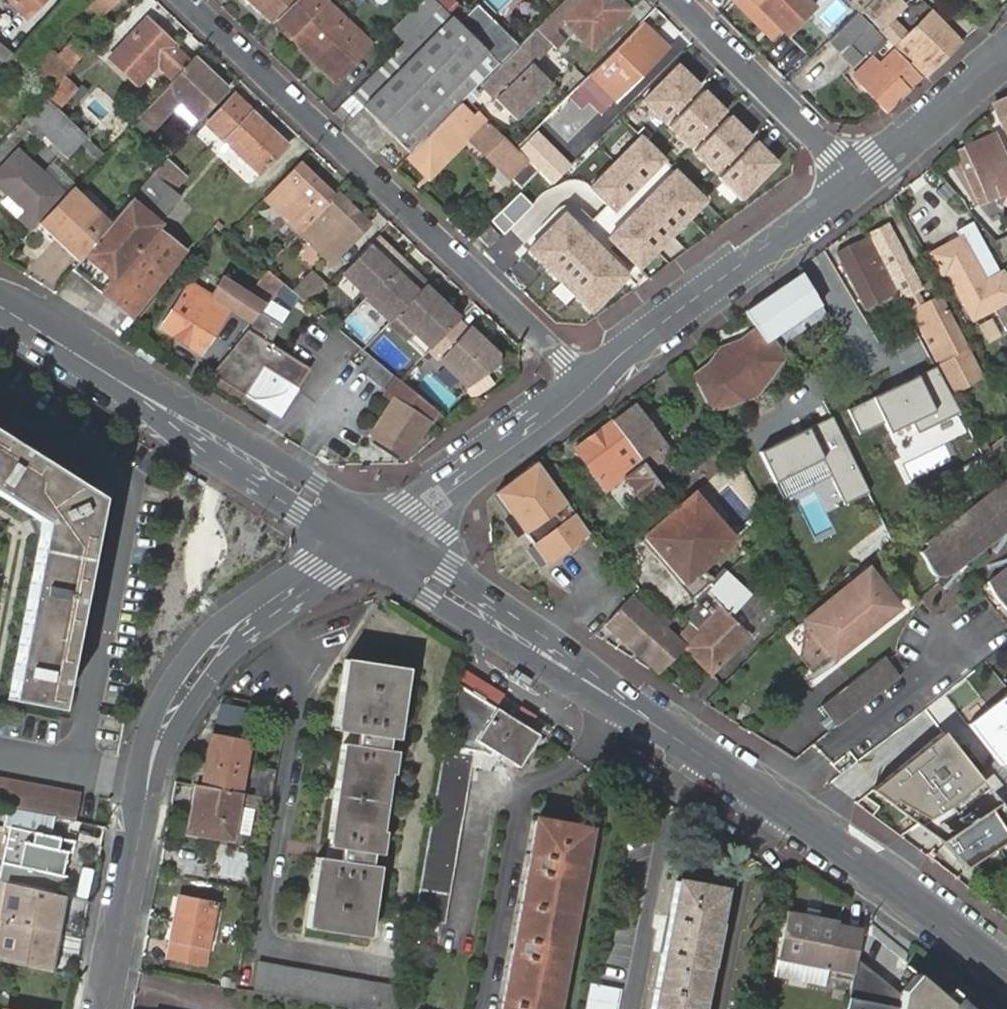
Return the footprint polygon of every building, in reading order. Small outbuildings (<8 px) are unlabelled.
[(82,0),(63,0),(11,56),(49,88),(60,76),(109,25),(100,16),(82,0)] [(100,16),(115,0),(82,0),(100,16)] [(295,0),(249,0),(272,23),(276,19),(295,0)] [(325,0),(295,0),(276,19),(289,32),(286,36),(324,72),(360,35),(325,0)] [(480,84),(515,120),(550,84),(531,64),(550,44),(554,48),(562,39),(552,30),(562,20),(591,47),(627,11),(616,0),(560,0),(532,28),(534,29),(480,84)] [(806,0),(764,0),(759,5),(787,35),(814,9),(806,0)] [(843,28),(848,24),(860,12),(850,2),(848,0),(837,0),(825,10),(843,28)] [(850,2),(860,12),(861,12),(895,46),(896,45),(925,74),(959,41),(929,11),(907,34),(890,17),(903,5),(898,0),(853,0),(850,2)] [(451,20),(437,6),(350,96),(341,106),(353,118),(362,108),(409,154),(460,103),(463,99),(476,86),(494,67),(496,65),(455,24),(451,20)] [(473,6),(455,24),(496,65),(498,64),(515,46),(473,6)] [(829,46),(841,58),(850,50),(859,60),(860,61),(882,40),(877,35),(876,34),(859,16),(837,37),(829,46)] [(172,77),(187,62),(172,47),(175,46),(146,18),(107,57),(136,85),(157,63),(172,77)] [(665,47),(640,20),(590,71),(615,99),(665,47)] [(796,147),(691,43),(563,170),(548,184),(535,172),(489,219),(503,232),(482,254),(555,325),(585,322),(791,172),(796,147)] [(850,50),(841,58),(852,69),(860,61),(859,60),(850,50)] [(857,84),(878,107),(884,113),(908,90),(906,88),(917,77),(892,50),(878,63),(870,56),(851,74),(858,82),(857,84)] [(224,87),(193,55),(187,62),(172,77),(144,108),(138,114),(151,127),(177,100),(195,117),(224,87)] [(615,99),(590,71),(581,80),(606,106),(615,99)] [(60,76),(49,88),(41,96),(55,109),(74,88),(60,76)] [(991,103),(1006,135),(1006,94),(991,103)] [(285,145),(233,95),(205,123),(252,169),(246,176),(252,181),(285,145)] [(41,96),(21,117),(61,154),(81,134),(55,109),(41,96)] [(515,192),(532,175),(535,172),(516,153),(513,156),(485,128),(488,124),(475,112),(472,115),(460,103),(409,154),(404,159),(424,178),(462,139),(515,192)] [(992,133),(963,146),(972,166),(961,171),(976,204),(1006,190),(1006,166),(992,133)] [(563,170),(528,135),(513,150),(516,153),(535,172),(548,184),(563,170)] [(963,146),(953,150),(961,171),(972,166),(963,146)] [(32,227),(37,221),(64,193),(17,148),(0,166),(0,184),(25,208),(19,215),(32,227)] [(331,194),(299,164),(267,197),(300,229),(331,194)] [(151,174),(165,186),(171,179),(157,167),(151,174)] [(143,212),(165,186),(151,174),(128,201),(143,212)] [(109,224),(70,187),(64,193),(37,221),(79,260),(90,247),(107,226),(109,224)] [(334,191),(331,194),(300,229),(331,260),(367,222),(334,191)] [(79,260),(71,270),(130,316),(183,251),(136,213),(117,236),(107,226),(90,247),(79,260)] [(908,267),(887,224),(870,233),(891,275),(908,267)] [(999,255),(1006,251),(1006,240),(1003,231),(993,236),(991,236),(999,255)] [(894,291),(867,235),(837,249),(863,306),(894,291)] [(967,236),(932,254),(943,275),(949,273),(971,321),(1006,302),(1006,289),(1001,276),(997,277),(981,246),(973,249),(967,236)] [(386,251),(371,237),(338,273),(363,297),(393,265),(383,255),(386,251)] [(397,261),(386,251),(383,255),(393,265),(397,261)] [(404,276),(408,272),(397,261),(393,265),(404,276)] [(393,265),(363,297),(362,299),(386,324),(422,285),(408,272),(404,276),(393,265)] [(908,267),(891,275),(900,293),(916,285),(908,267)] [(310,270),(290,291),(307,305),(327,284),(310,270)] [(262,296),(268,301),(282,284),(267,271),(255,285),(265,293),(262,296)] [(773,337),(818,304),(800,273),(784,286),(782,284),(744,311),(754,328),(731,340),(727,338),(711,351),(712,355),(693,382),(704,409),(736,399),(735,389),(741,391),(749,384),(751,378),(759,382),(784,355),(773,337)] [(206,295),(184,281),(155,326),(196,352),(222,307),(243,321),(258,298),(244,289),(240,294),(217,279),(206,295)] [(386,324),(386,325),(420,358),(420,357),(426,351),(454,322),(443,312),(447,308),(422,285),(386,324)] [(973,376),(933,295),(907,309),(947,389),(973,376)] [(458,319),(447,308),(443,312),(454,322),(458,319)] [(287,352),(270,342),(281,323),(261,310),(211,373),(244,394),(245,392),(253,397),(254,397),(255,397),(256,397),(257,397),(258,397),(259,397),(259,396),(260,396),(261,396),(262,396),(263,396),(264,396),(265,396),(266,396),(267,396),(268,396),(268,395),(269,395),(270,395),(271,395),(272,395),(272,394),(273,394),(274,394),(275,394),(275,393),(276,393),(277,393),(278,393),(278,392),(279,392),(280,392),(280,391),(281,391),(282,391),(283,390),(284,390),(284,389),(285,389),(289,382),(297,386),(309,366),(287,352)] [(469,329),(458,319),(454,322),(466,333),(469,329)] [(466,333),(454,322),(426,351),(463,387),(494,367),(498,356),(469,329),(466,333)] [(369,357),(360,368),(378,384),(387,373),(369,357)] [(470,396),(492,381),(486,372),(463,387),(470,396)] [(397,381),(392,377),(382,391),(390,398),(366,435),(403,459),(432,410),(413,394),(397,381)] [(875,383),(868,390),(919,478),(924,474),(907,452),(931,433),(934,438),(957,417),(938,379),(918,395),(924,403),(904,419),(897,426),(888,415),(896,409),(875,383)] [(919,478),(868,390),(835,417),(855,443),(862,436),(867,441),(858,449),(877,474),(885,468),(904,491),(919,478)] [(634,404),(611,420),(639,458),(642,462),(646,467),(668,452),(661,441),(634,404)] [(904,419),(896,409),(888,415),(897,426),(904,419)] [(835,417),(762,453),(786,501),(831,479),(845,504),(871,493),(835,417)] [(639,458),(611,420),(573,447),(603,490),(623,476),(643,503),(644,502),(661,488),(651,474),(646,467),(642,462),(639,458)] [(32,516),(41,522),(39,531),(7,699),(57,708),(61,687),(64,674),(77,607),(79,593),(95,511),(98,497),(85,490),(27,453),(16,446),(0,435),(0,496),(32,516)] [(536,460),(495,491),(546,565),(590,533),(566,501),(536,460)] [(696,485),(712,476),(702,461),(687,471),(696,485)] [(661,488),(674,478),(664,465),(651,474),(661,488)] [(1006,531),(1006,480),(926,543),(929,546),(921,552),(921,553),(922,553),(922,554),(923,554),(923,555),(924,555),(924,556),(925,556),(925,557),(926,558),(926,559),(927,559),(927,560),(927,561),(928,561),(928,562),(928,563),(928,564),(929,564),(929,565),(929,566),(929,567),(930,568),(930,569),(931,569),(931,570),(931,571),(932,571),(932,572),(933,572),(933,573),(934,573),(934,574),(935,574),(935,575),(936,575),(937,575),(938,575),(938,576),(939,576),(940,577),(941,577),(942,577),(943,577),(944,577),(945,577),(946,577),(947,577),(947,576),(948,576),(949,576),(950,575),(951,575),(952,574),(953,574),(953,573),(954,573),(954,572),(955,572),(1006,531)] [(731,532),(688,489),(642,535),(687,578),(731,532)] [(990,581),(989,582),(989,583),(990,584),(990,585),(990,586),(990,587),(991,588),(991,589),(991,590),(991,591),(992,591),(992,592),(993,593),(993,594),(993,595),(994,595),(994,596),(995,597),(995,598),(996,599),(997,600),(997,601),(998,601),(998,602),(999,603),(1000,603),(1000,604),(1001,604),(1001,605),(1002,605),(1003,606),(1003,607),(1004,607),(1005,607),(1005,608),(1006,608),(1006,609),(1006,567),(990,581)] [(901,608),(892,597),(872,570),(809,625),(840,661),(901,608)] [(752,596),(728,572),(717,584),(713,580),(694,596),(697,600),(684,613),(698,630),(683,645),(709,672),(750,635),(732,614),(752,596)] [(606,621),(658,668),(682,644),(683,645),(698,630),(692,623),(677,638),(664,626),(668,621),(660,613),(656,618),(632,596),(606,621)] [(407,668),(345,659),(334,729),(351,732),(349,743),(341,743),(334,789),(332,800),(326,845),(325,846),(334,847),(331,858),(315,856),(315,858),(305,927),(367,936),(368,932),(377,865),(368,864),(370,852),(379,854),(379,852),(383,831),(379,831),(388,773),(392,774),(394,751),(385,750),(387,737),(396,738),(407,668)] [(884,659),(823,708),(838,728),(840,730),(904,678),(892,664),(890,666),(884,659)] [(471,692),(454,682),(447,723),(413,918),(443,922),(470,766),(489,769),(495,759),(498,754),(518,766),(538,735),(495,707),(471,692)] [(967,724),(1000,764),(1006,758),(1006,692),(967,724)] [(213,724),(239,727),(241,707),(215,704),(213,724)] [(941,732),(871,789),(916,825),(945,808),(978,781),(941,732)] [(201,786),(239,793),(248,743),(236,741),(227,740),(212,737),(210,736),(205,763),(194,761),(190,784),(195,785),(201,786)] [(7,807),(54,816),(75,820),(80,793),(0,777),(0,806),(7,807)] [(231,840),(239,793),(201,786),(195,785),(186,833),(231,840)] [(997,803),(939,841),(964,868),(1006,840),(1006,818),(997,803)] [(54,816),(7,807),(3,827),(10,828),(0,875),(0,879),(60,893),(64,877),(62,876),(68,851),(72,852),(75,840),(55,836),(54,816)] [(537,817),(530,854),(528,865),(514,938),(512,949),(500,1008),(555,1008),(564,959),(566,950),(580,875),(582,866),(589,827),(537,817)] [(60,893),(0,879),(0,939),(45,949),(55,908),(62,909),(65,894),(60,893)] [(676,881),(669,915),(662,951),(650,1008),(697,1008),(707,957),(715,921),(721,889),(676,881)] [(160,955),(167,957),(178,898),(171,896),(160,955)] [(178,898),(167,957),(204,964),(215,905),(178,898)] [(849,997),(856,960),(860,934),(836,921),(785,911),(776,959),(827,969),(824,985),(834,987),(829,1008),(847,1008),(849,997)] [(827,969),(776,959),(773,975),(824,985),(827,969)] [(897,1007),(900,994),(856,960),(849,997),(847,1008),(897,1008),(897,1007)] [(231,962),(229,975),(236,977),(239,963),(231,962)] [(400,988),(258,964),(253,991),(357,1008),(397,1008),(400,988)] [(915,972),(901,991),(900,994),(897,1007),(897,1008),(958,1008),(915,972)] [(590,982),(587,996),(584,1008),(614,1008),(616,1001),(619,988),(590,982)]
